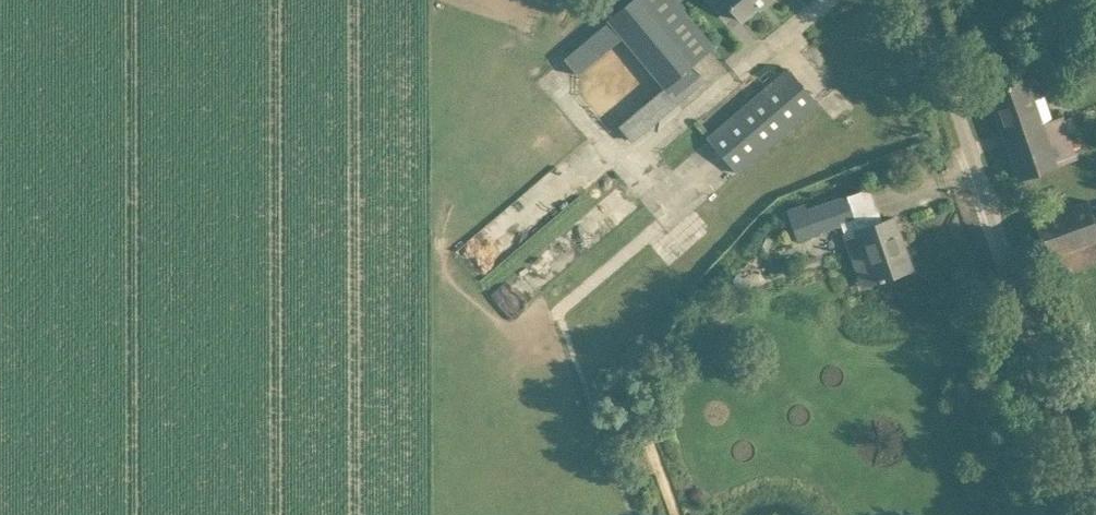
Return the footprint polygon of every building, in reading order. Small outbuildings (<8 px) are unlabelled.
[(607,18),(663,88),(618,126),(633,142),(706,80),(693,64),(716,45),(679,0),(628,0),(607,18)] [(742,20),(760,5),(761,7),(770,0),(726,0),(742,20)] [(612,54),(608,55),(605,56),(603,57),(601,59),(599,60),(597,61),(596,63),(594,64),(593,66),(592,67),(590,70),(589,72),(588,74),(588,76),(587,79),(587,83),(586,86),(587,88),(587,91),(588,95),(589,96),(590,99),(592,102),(593,104),(595,106),(598,108),(600,110),(602,111),(605,113),(607,113),(610,114),(611,114),(614,115),(616,115),(620,115),(622,115),(625,114),(627,113),(628,113),(631,111),(633,110),(636,109),(637,108),(639,106),(640,105),(642,102),(644,99),(645,96),(646,93),(647,89),(648,85),(647,83),(647,81),(647,78),(646,75),(645,73),(644,70),(642,67),(640,64),(638,62),(636,61),(633,59),(630,57),(626,55),(623,54),(619,54),(615,54),(612,54)] [(740,173),(821,105),(789,68),(709,137),(740,173)] [(1020,178),(1041,171),(1077,158),(1062,115),(1052,119),(1044,94),(1046,94),(1039,74),(1028,78),(990,91),(1020,178)] [(518,208),(537,226),(554,208),(535,190),(518,208)] [(808,209),(790,215),(798,240),(842,225),(863,286),(881,280),(886,279),(885,278),(907,270),(897,241),(902,239),(894,217),(882,221),(879,210),(856,218),(847,195),(808,209)] [(1075,270),(1095,263),(1095,210),(1092,211),(1089,200),(1035,219),(1055,277),(1075,270)] [(744,295),(751,281),(738,272),(723,296),(734,302),(739,293),(744,295)]
